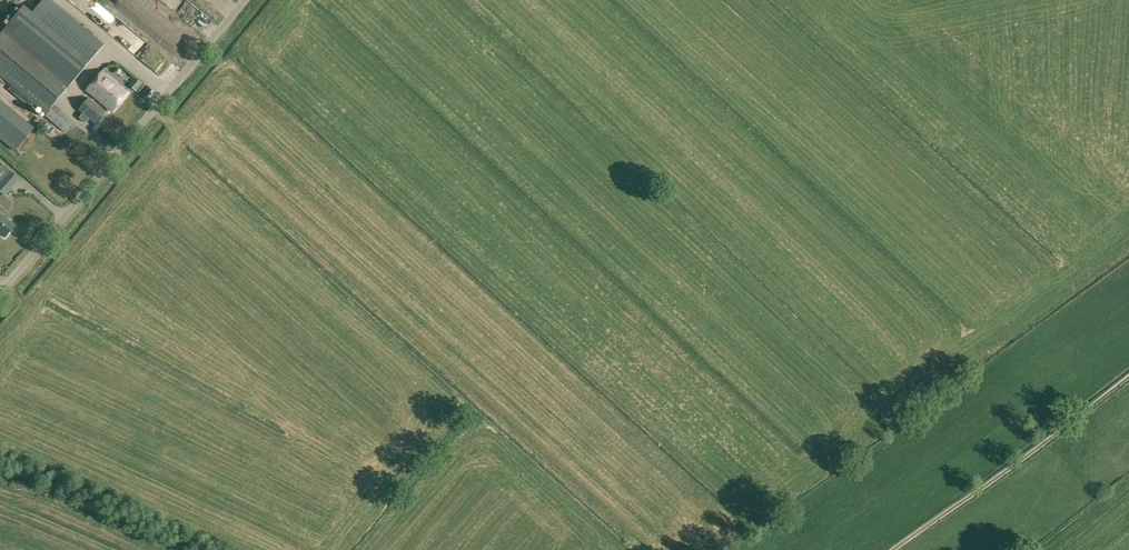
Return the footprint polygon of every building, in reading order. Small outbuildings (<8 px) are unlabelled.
[(50,0),(46,0),(36,12),(27,5),(2,35),(0,37),(0,70),(47,110),(66,88),(103,44),(50,0)] [(87,90),(98,99),(108,107),(112,111),(127,93),(102,72),(87,90)] [(95,123),(108,107),(98,99),(95,103),(89,98),(79,110),(82,113),(80,116),(80,118),(85,122),(86,122),(89,119),(95,123)] [(0,105),(0,137),(15,149),(30,130),(0,105)] [(6,195),(20,179),(7,167),(0,175),(0,191),(6,195)] [(5,237),(15,225),(0,213),(0,234),(5,237)]
